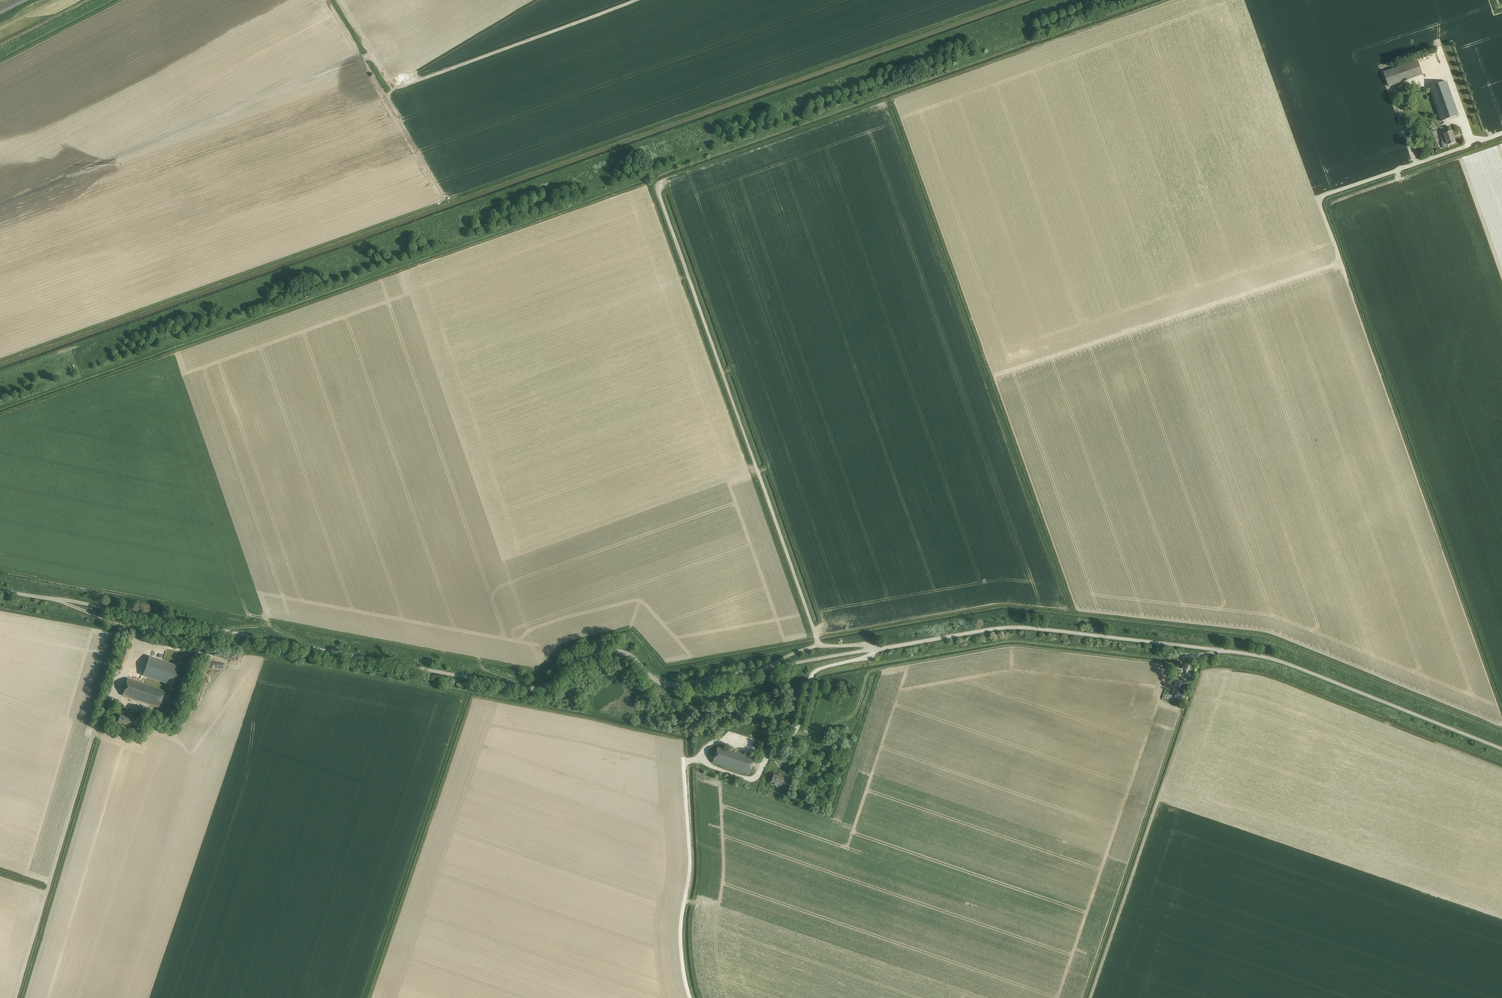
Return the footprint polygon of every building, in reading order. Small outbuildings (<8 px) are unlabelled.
[(1398,83),(1405,81),(1422,75),(1417,61),(1393,69),(1398,83)] [(1429,87),(1431,92),(1441,122),(1458,116),(1446,82),(1429,87)] [(1451,131),(1446,133),(1444,134),(1444,136),(1441,138),(1442,142),(1446,141),(1448,145),(1455,143),(1451,131)] [(143,676),(172,686),(178,666),(150,657),(143,676)] [(164,691),(127,679),(122,695),(159,708),(164,691)] [(1181,698),(1182,694),(1183,694),(1185,689),(1188,690),(1189,685),(1180,683),(1180,681),(1176,680),(1173,690),(1175,690),(1173,696),(1181,698)] [(129,726),(131,719),(120,715),(118,722),(129,726)] [(842,734),(833,731),(831,740),(839,742),(842,734)] [(749,774),(755,758),(718,746),(715,754),(711,752),(710,754),(714,756),(712,762),(749,774)] [(778,786),(779,784),(782,785),(784,778),(774,774),(771,782),(775,783),(774,785),(778,786)]
